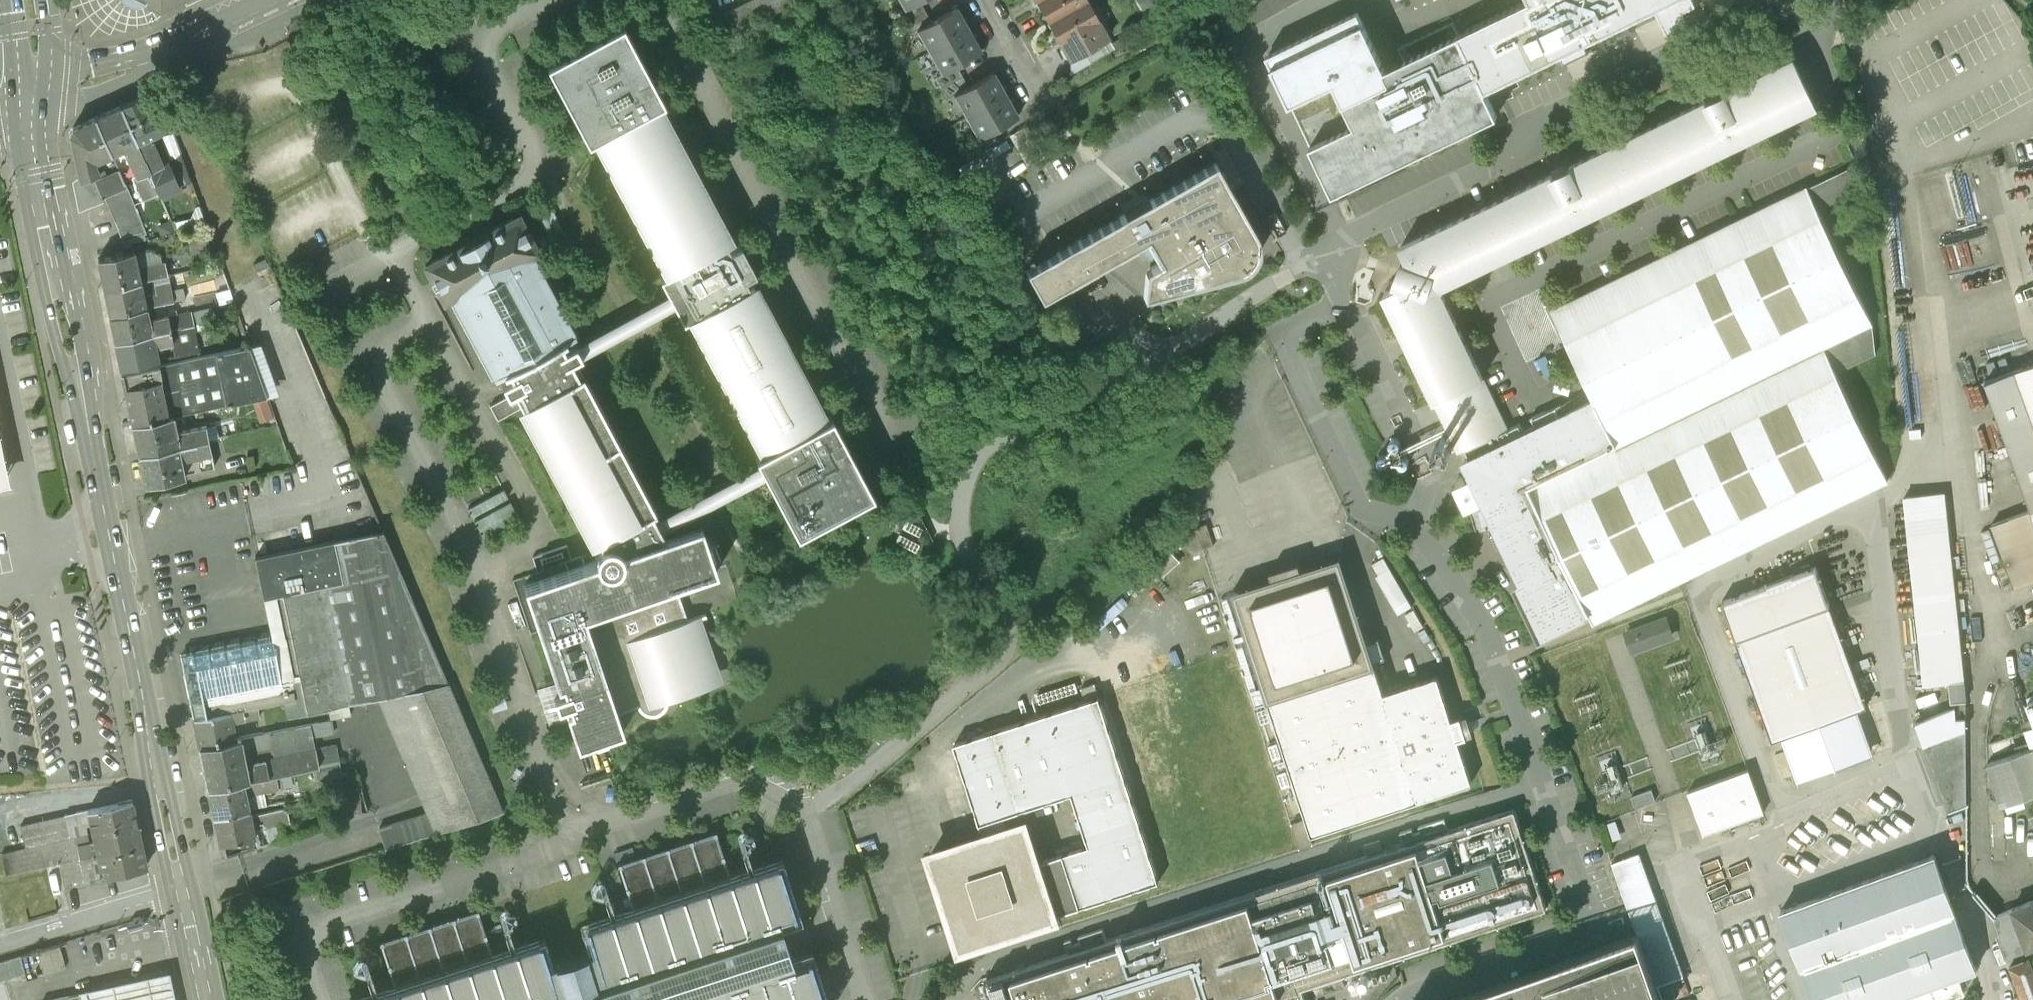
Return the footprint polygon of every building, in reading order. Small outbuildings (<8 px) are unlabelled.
[(722,13),(732,33),(800,0),(749,0),(722,13)] [(898,11),(904,21),(925,10),(920,0),(918,0),(905,7),(898,11)] [(1036,0),(1036,1),(1037,0),(1048,20),(1048,21),(1085,0),(1036,0)] [(1048,21),(1048,22),(1049,21),(1060,41),(1059,41),(1060,42),(1070,59),(1084,51),(1108,37),(1099,20),(1098,18),(1098,19),(1087,0),(1085,0),(1048,21)] [(1481,20),(1510,81),(1667,4),(1677,0),(1524,0),(1481,20)] [(931,20),(917,28),(929,50),(969,28),(957,6),(931,20)] [(925,10),(904,21),(910,32),(917,28),(931,20),(925,10)] [(1385,67),(1367,29),(1338,43),(1330,25),(1269,54),(1334,191),(1498,114),(1487,92),(1510,81),(1481,20),(1481,21),(1481,22),(1459,32),(1454,20),(1399,46),(1405,58),(1385,67)] [(730,241),(658,105),(664,102),(623,24),(546,64),(588,142),(597,138),(669,273),(726,243),(726,244),(730,241)] [(969,28),(929,50),(942,72),(956,64),(981,49),(969,28)] [(1108,37),(1084,51),(1089,62),(1114,48),(1108,37)] [(1709,98),(1401,245),(1411,266),(1405,268),(1404,268),(1402,276),(1403,276),(1405,282),(1385,291),(1460,449),(1465,446),(1508,426),(1442,288),(1444,284),(1815,106),(1792,58),(1709,98)] [(942,72),(935,76),(941,86),(962,75),(956,64),(942,72)] [(968,85),(954,93),(966,115),(1006,93),(993,71),(968,85)] [(962,75),(941,86),(947,97),(954,93),(968,85),(962,75)] [(1006,93),(966,115),(978,137),(993,129),(1018,114),(1006,93)] [(165,129),(156,110),(150,113),(142,95),(121,105),(148,169),(162,163),(152,140),(150,141),(148,137),(165,129)] [(148,169),(121,105),(96,116),(111,152),(126,146),(127,149),(126,152),(131,164),(137,177),(149,171),(148,169)] [(96,116),(74,127),(73,126),(69,134),(70,135),(79,180),(92,175),(100,172),(95,161),(112,154),(111,152),(96,116)] [(978,137),(972,141),(978,151),(999,139),(993,129),(978,137)] [(162,163),(148,169),(149,171),(160,195),(190,181),(181,155),(162,163)] [(1049,257),(1026,269),(1042,296),(1064,283),(1146,236),(1160,259),(1146,269),(1143,294),(1233,273),(1243,268),(1256,257),(1258,240),(1254,231),(1214,161),(1049,257)] [(131,164),(119,169),(119,170),(124,182),(137,177),(131,164)] [(1855,164),(1553,308),(1595,397),(1567,410),(1562,400),(1531,415),(1536,425),(1526,430),(1521,420),(1508,426),(1465,446),(1470,456),(1465,459),(1474,477),(1460,491),(1459,495),(1458,500),(1460,504),(1463,507),(1466,509),(1471,510),(1476,532),(1488,529),(1485,520),(1493,517),(1507,548),(1523,581),(1516,584),(1541,636),(1590,612),(1594,621),(1595,620),(1595,619),(1888,480),(1837,371),(1876,352),(1873,323),(1818,208),(1858,189),(1855,164)] [(119,170),(95,181),(92,175),(79,180),(76,182),(81,205),(104,196),(114,220),(137,210),(124,182),(119,170)] [(519,213),(425,263),(444,299),(452,295),(497,378),(509,372),(562,344),(566,341),(566,340),(576,335),(574,332),(573,332),(531,253),(538,250),(519,213)] [(825,420),(753,284),(749,286),(745,279),(755,273),(741,245),(730,251),(726,244),(726,243),(669,273),(660,278),(683,322),(692,317),(764,452),(755,457),(760,466),(765,475),(797,535),(873,495),(832,416),(825,420)] [(134,250),(98,258),(105,288),(141,280),(138,267),(134,250)] [(165,261),(138,267),(141,280),(168,274),(165,261)] [(141,280),(105,288),(110,313),(154,304),(173,300),(171,289),(147,294),(147,296),(144,297),(141,280)] [(154,304),(110,313),(115,340),(171,328),(168,315),(153,319),(149,322),(148,316),(149,316),(149,314),(156,313),(154,304)] [(192,310),(168,315),(171,328),(194,323),(214,319),(212,307),(192,311),(192,310)] [(194,323),(171,328),(173,341),(176,355),(204,349),(202,343),(198,344),(194,323)] [(171,328),(115,340),(121,367),(158,359),(156,348),(155,349),(154,343),(159,344),(173,341),(171,328)] [(657,511),(584,373),(579,375),(572,361),(582,356),(576,344),(566,349),(562,344),(509,372),(512,378),(502,383),(508,395),(518,389),(526,404),(522,406),(595,544),(599,542),(601,545),(598,548),(596,552),(595,556),(595,561),(524,585),(557,685),(562,684),(564,690),(553,694),(557,706),(568,702),(570,709),(566,710),(577,745),(594,739),(595,741),(607,737),(606,735),(623,729),(617,711),(637,704),(641,709),(645,712),(651,713),(657,712),(662,710),(665,705),(667,700),(667,694),(690,686),(688,682),(706,676),(705,671),(714,668),(696,616),(687,619),(676,585),(717,571),(711,554),(713,553),(709,541),(707,542),(702,525),(665,537),(661,529),(765,475),(760,466),(656,520),(652,513),(657,511)] [(162,364),(122,372),(133,424),(168,416),(160,379),(162,364)] [(270,394),(255,395),(256,416),(271,415),(270,394)] [(224,404),(203,408),(205,415),(225,411),(224,404)] [(168,416),(133,424),(139,452),(209,437),(206,425),(183,430),(182,432),(176,433),(173,415),(168,416)] [(1399,431),(1384,438),(1373,455),(1380,469),(1400,471),(1415,464),(1399,431)] [(1446,431),(1430,439),(1439,457),(1455,450),(1446,431)] [(209,437),(139,452),(146,484),(185,476),(182,459),(198,455),(201,468),(215,465),(209,437)] [(1947,490),(1904,495),(1911,558),(1950,554),(1947,490)] [(2004,504),(1975,507),(1986,605),(2025,618),(2032,605),(2032,591),(2017,586),(2019,564),(2014,538),(2004,504)] [(1214,544),(1207,523),(1196,527),(1203,548),(1214,544)] [(1196,527),(1185,530),(1192,552),(1203,548),(1196,527)] [(383,530),(256,556),(272,636),(181,654),(193,716),(241,706),(257,703),(285,697),(288,715),(378,697),(404,757),(411,754),(434,809),(380,826),(386,847),(502,810),(383,530)] [(1386,553),(1372,561),(1398,610),(1412,603),(1386,553)] [(1950,554),(1911,558),(1924,684),(1944,682),(1940,650),(1960,648),(1950,554)] [(1385,692),(1376,666),(1377,665),(1375,661),(1386,657),(1379,637),(1369,640),(1341,555),(1302,568),(1299,561),(1270,571),(1273,577),(1232,590),(1268,700),(1269,700),(1312,834),(1473,782),(1459,738),(1468,736),(1461,715),(1452,718),(1438,674),(1385,692)] [(1755,593),(1713,608),(1781,791),(1822,775),(1755,593)] [(1666,617),(1627,631),(1634,648),(1673,634),(1666,617)] [(1960,648),(1940,650),(1944,682),(1949,681),(1948,680),(1963,679),(1960,648)] [(1963,679),(1948,680),(1949,681),(1951,702),(1966,700),(1963,679)] [(1100,695),(955,742),(981,822),(1006,814),(1073,792),(1089,843),(1038,860),(1026,821),(1010,827),(985,835),(932,852),(962,946),(1056,916),(1056,914),(1160,880),(1100,695)] [(257,703),(241,706),(243,717),(244,718),(260,715),(257,703)] [(241,706),(193,716),(199,745),(235,738),(231,719),(243,717),(241,706)] [(331,719),(310,723),(313,736),(334,732),(331,719)] [(270,731),(241,737),(243,750),(272,744),(270,731)] [(235,738),(199,745),(208,786),(249,778),(247,768),(243,750),(241,737),(235,738)] [(336,744),(255,760),(252,764),(253,767),(247,768),(249,778),(276,773),(290,770),(318,764),(339,760),(336,744)] [(339,760),(318,764),(320,775),(341,771),(339,760)] [(1749,768),(1689,790),(1704,833),(1764,811),(1749,768)] [(290,770),(276,773),(279,788),(293,785),(290,770)] [(249,778),(208,786),(213,815),(249,808),(249,806),(269,802),(266,790),(279,788),(276,773),(249,778)] [(2005,789),(2004,775),(1990,775),(1990,790),(2005,789)] [(363,809),(362,787),(341,788),(342,811),(363,809)] [(95,837),(139,827),(132,797),(88,807),(92,823),(95,837)] [(1987,804),(1967,804),(1967,852),(1972,852),(1987,851),(1987,804)] [(249,808),(213,815),(219,843),(223,842),(255,836),(254,829),(290,822),(287,806),(251,814),(249,808)] [(88,807),(66,812),(67,814),(72,837),(26,847),(2,852),(7,873),(60,862),(64,881),(103,873),(96,840),(91,841),(87,824),(92,823),(88,807)] [(1108,939),(1104,927),(1079,935),(1081,940),(1072,943),(1070,938),(1066,939),(1069,951),(986,978),(985,980),(985,981),(992,999),(1308,999),(1304,985),(1547,907),(1547,905),(1516,809),(1516,808),(1515,807),(1449,829),(1445,817),(1419,825),(1421,830),(1415,832),(1413,827),(1400,831),(1404,843),(1108,939)] [(67,814),(21,824),(26,847),(72,837),(67,814)] [(1006,814),(981,822),(985,835),(1010,827),(1006,814)] [(147,863),(139,827),(95,837),(96,840),(103,873),(147,863)] [(617,860),(632,907),(493,952),(477,905),(379,936),(394,984),(347,999),(823,999),(809,955),(790,961),(785,946),(776,917),(795,911),(778,860),(731,875),(715,828),(617,860)] [(257,846),(255,836),(223,842),(226,855),(257,846)] [(1684,974),(1640,852),(1613,862),(1638,932),(1657,984),(1684,974)] [(1783,909),(1816,999),(1912,999),(1909,992),(1958,974),(1975,968),(1934,855),(1783,909)] [(1993,915),(1994,917),(2001,934),(1999,935),(2006,956),(2032,945),(2032,900),(1993,915)] [(1441,999),(1662,999),(1657,984),(1638,932),(1441,999)] [(58,943),(36,950),(42,972),(64,965),(58,943)] [(0,959),(0,979),(25,971),(18,953),(0,959)] [(2010,967),(2022,999),(2032,995),(2032,970),(2029,959),(2010,967)] [(1380,969),(1357,976),(1361,987),(1384,979),(1380,969)] [(1909,992),(1912,999),(1937,999),(1948,996),(1964,990),(1958,974),(1909,992)] [(87,994),(88,999),(173,999),(168,977),(87,994)] [(1343,977),(1323,983),(1326,991),(1346,985),(1343,977)] [(1323,983),(1308,988),(1310,996),(1325,991),(1323,983)] [(6,984),(0,986),(0,999),(10,999),(6,984)] [(41,999),(88,999),(87,994),(82,990),(41,999)]
